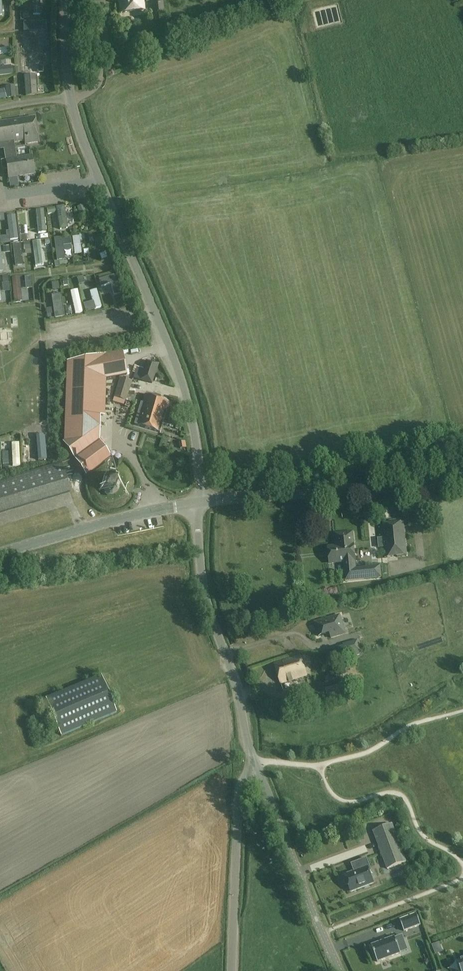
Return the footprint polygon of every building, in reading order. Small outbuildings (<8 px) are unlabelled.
[(142,0),(118,0),(120,14),(143,11),(142,0)] [(154,14),(163,13),(161,0),(150,0),(152,15),(154,14)] [(29,64),(29,56),(35,56),(34,42),(26,43),(26,46),(19,47),(20,64),(29,64)] [(0,68),(0,77),(12,76),(11,67),(0,68)] [(26,97),(37,96),(36,76),(24,77),(26,97)] [(15,97),(14,85),(5,86),(6,98),(15,97)] [(3,144),(5,152),(16,151),(14,143),(25,141),(25,145),(38,143),(35,117),(0,123),(0,145),(3,144)] [(49,125),(48,135),(57,136),(59,126),(49,125)] [(6,160),(0,161),(2,170),(3,170),(7,169),(8,178),(34,174),(32,157),(17,159),(16,151),(5,152),(6,160)] [(68,228),(64,205),(56,206),(60,229),(68,228)] [(46,232),(43,210),(36,211),(38,233),(46,232)] [(81,253),(79,236),(72,237),(74,254),(81,253)] [(94,236),(88,238),(93,251),(99,248),(94,236)] [(64,255),(63,238),(56,239),(58,256),(64,255)] [(32,241),(35,263),(43,262),(40,240),(32,241)] [(97,261),(98,267),(110,264),(109,259),(97,261)] [(101,286),(111,284),(114,295),(121,293),(116,274),(99,279),(101,286)] [(25,295),(24,288),(10,289),(10,296),(25,295)] [(94,291),(83,292),(84,304),(95,304),(94,291)] [(49,300),(50,311),(59,310),(59,299),(49,300)] [(64,439),(62,440),(86,474),(106,460),(111,457),(88,424),(101,416),(102,379),(127,374),(122,351),(67,362),(64,439)] [(133,378),(152,384),(157,364),(145,361),(142,369),(136,367),(133,378)] [(120,378),(114,397),(125,400),(130,381),(120,378)] [(102,395),(108,397),(112,381),(106,379),(102,395)] [(141,403),(139,410),(135,425),(160,432),(169,402),(145,395),(142,403),(141,403)] [(177,421),(180,411),(172,408),(168,418),(177,421)] [(0,481),(0,513),(71,491),(62,462),(0,481)] [(113,493),(118,489),(119,483),(116,478),(110,477),(104,480),(103,486),(107,492),(113,493)] [(406,554),(403,522),(383,524),(387,556),(406,554)] [(355,568),(355,560),(353,540),(352,532),(335,534),(337,546),(328,547),(330,563),(343,561),(345,581),(381,577),(380,566),(355,568)] [(314,623),(318,636),(329,633),(331,638),(341,634),(339,629),(343,628),(339,615),(314,623)] [(311,625),(289,629),(292,643),(314,639),(311,625)] [(339,660),(358,654),(355,643),(335,648),(339,660)] [(306,675),(300,656),(274,664),(280,683),(306,675)] [(61,736),(116,713),(101,676),(46,699),(61,736)] [(345,691),(343,684),(325,689),(327,695),(345,691)] [(343,693),(328,697),(329,701),(344,697),(343,693)] [(373,832),(387,869),(406,862),(392,825),(373,832)] [(356,871),(345,875),(346,877),(344,878),(346,885),(348,884),(351,891),(373,883),(368,868),(370,867),(367,858),(353,863),(356,871)] [(417,914),(400,920),(404,931),(421,925),(417,914)] [(377,962),(401,953),(395,937),(371,946),(377,962)]
